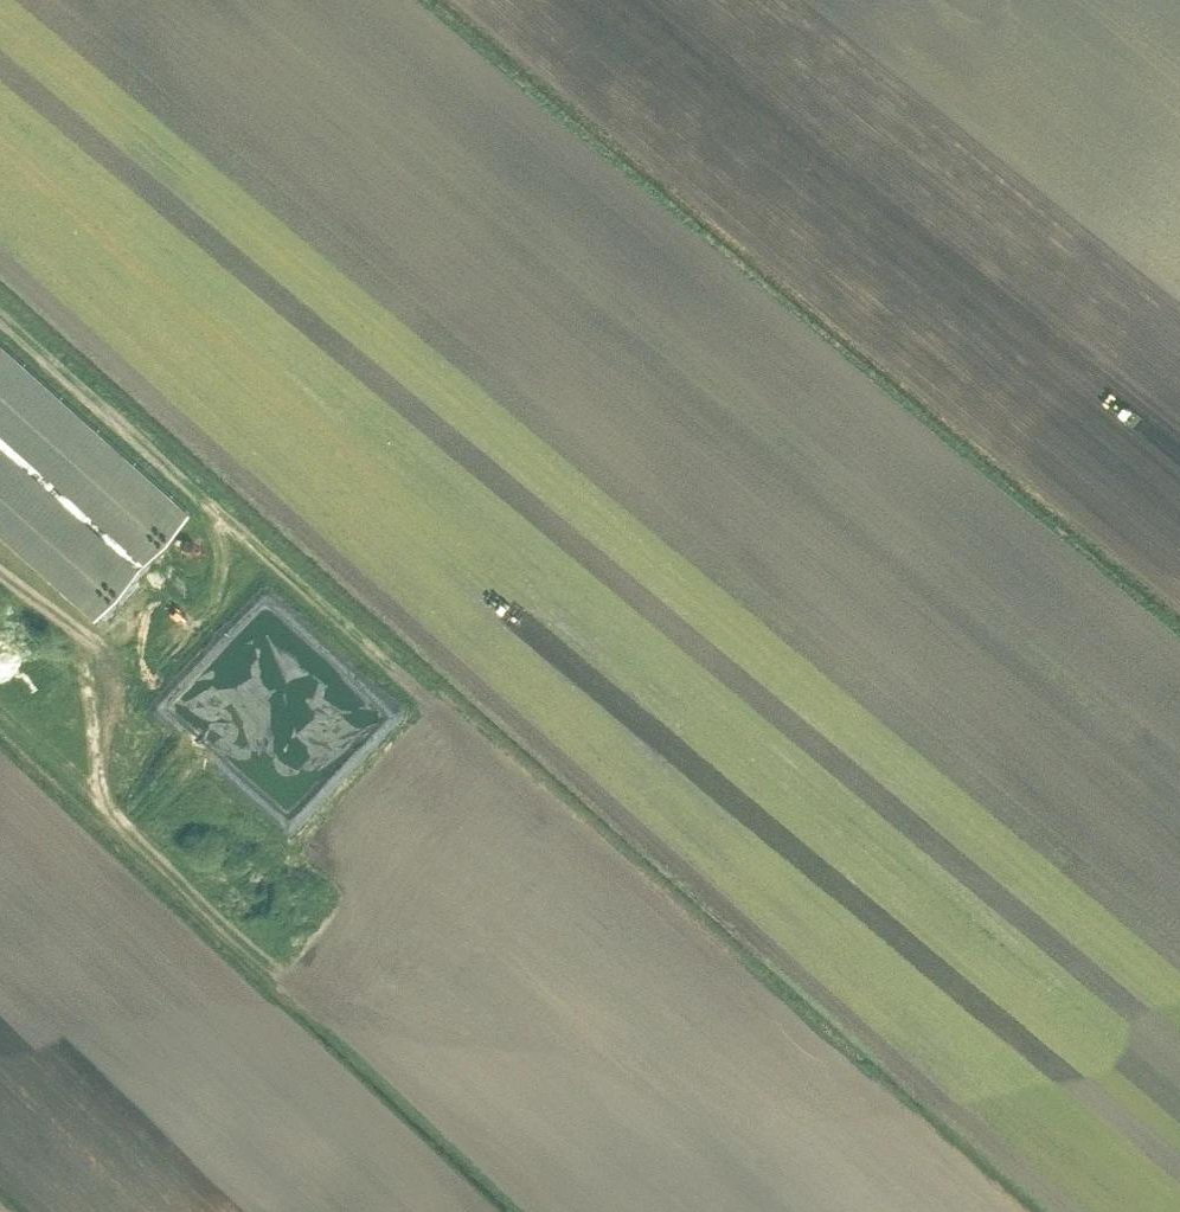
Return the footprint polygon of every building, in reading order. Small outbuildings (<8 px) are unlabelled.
[(186,510),(0,343),(0,535),(91,616),(186,510)] [(0,643),(0,684),(1,685),(23,660),(1,642),(0,643)]
